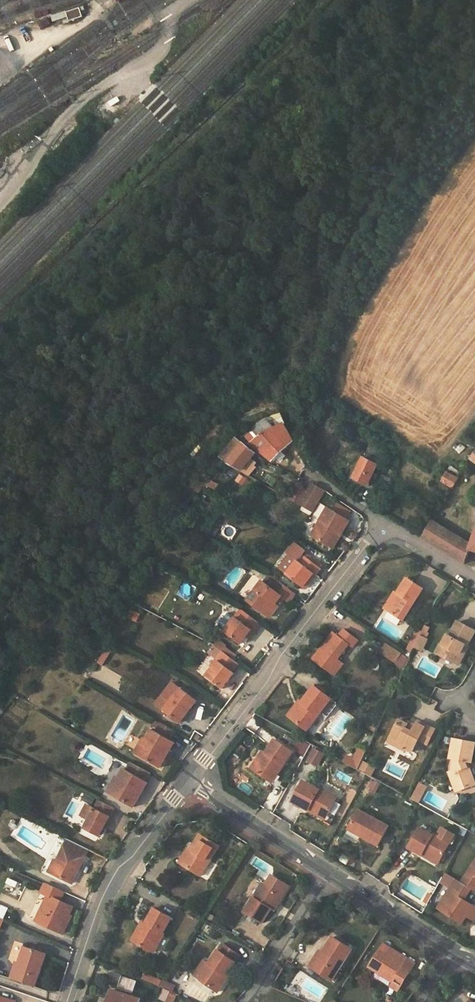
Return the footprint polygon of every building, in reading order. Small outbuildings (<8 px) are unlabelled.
[(80,7),(66,12),(69,21),(82,17),(80,7)] [(65,14),(52,18),(54,25),(67,21),(65,14)] [(49,19),(35,24),(37,30),(51,26),(49,19)] [(253,432),(247,437),(253,444),(273,460),(277,456),(280,453),(293,441),(284,424),(268,432),(263,426),(254,433),(253,432)] [(227,461),(243,443),(237,438),(221,458),(227,461)] [(359,469),(355,478),(368,484),(372,476),(374,477),(376,478),(379,474),(374,471),(382,456),(396,466),(399,461),(374,442),(368,450),(360,466),(358,465),(357,468),(359,469)] [(255,454),(243,443),(227,461),(241,470),(255,454)] [(442,482),(453,488),(459,479),(447,472),(442,482)] [(392,478),(385,474),(377,490),(384,494),(392,478)] [(326,490),(312,483),(299,504),(313,512),(326,490)] [(377,490),(376,489),(369,504),(377,509),(385,494),(384,494),(377,490)] [(328,507),(312,534),(329,545),(338,530),(342,532),(349,520),(345,518),(350,511),(337,503),(333,510),(328,507)] [(470,549),(472,544),(433,520),(424,538),(464,563),(470,549)] [(333,547),(342,532),(338,530),(329,545),(333,547)] [(289,573),(288,574),(304,586),(314,573),(316,575),(321,568),(302,554),(305,551),(299,546),(292,556),(298,561),(289,573)] [(298,561),(292,556),(283,568),(289,573),(298,561)] [(307,588),(316,575),(314,573),(304,586),(307,588)] [(263,581),(248,600),(271,617),(280,605),(278,603),(283,597),(285,598),(290,602),(296,594),(276,579),(270,586),(263,581)] [(398,594),(388,610),(403,619),(422,588),(407,579),(398,594)] [(385,608),(388,610),(398,594),(394,592),(385,608)] [(242,609),(225,631),(242,644),(247,636),(253,629),(255,631),(261,624),(242,609)] [(463,651),(464,648),(466,648),(474,633),(458,623),(450,638),(448,636),(443,645),(446,646),(441,655),(459,666),(466,653),(463,651)] [(250,638),(255,631),(253,629),(247,636),(250,638)] [(338,636),(333,632),(313,658),(330,671),(338,671),(344,664),(337,658),(348,644),(352,647),(358,640),(344,629),(338,636)] [(428,639),(420,635),(418,639),(425,643),(428,639)] [(422,651),(425,643),(418,639),(416,643),(414,647),(422,651)] [(215,645),(223,651),(225,648),(227,646),(219,640),(215,645)] [(383,649),(397,658),(401,652),(387,643),(383,649)] [(443,645),(438,654),(441,655),(446,646),(443,645)] [(225,648),(223,651),(234,660),(237,656),(225,648)] [(381,652),(395,661),(397,658),(383,649),(381,652)] [(214,668),(207,675),(223,688),(235,674),(233,672),(239,664),(234,660),(223,651),(217,659),(219,661),(214,668)] [(173,682),(162,696),(170,702),(180,688),(173,682)] [(321,712),(331,699),(314,686),(301,703),(290,717),(306,730),(321,712)] [(157,703),(164,709),(181,722),(197,701),(180,688),(170,702),(162,696),(157,703)] [(331,699),(321,712),(327,717),(336,705),(336,703),(331,699)] [(290,717),(301,703),(298,700),(287,714),(290,717)] [(401,718),(391,736),(400,741),(400,742),(408,746),(414,750),(420,739),(428,724),(420,720),(418,723),(414,731),(407,727),(410,723),(401,718)] [(412,720),(410,723),(407,727),(414,731),(418,723),(412,720)] [(141,756),(161,766),(175,742),(170,739),(175,731),(162,723),(157,731),(149,727),(143,736),(150,741),(141,756)] [(437,728),(428,724),(420,739),(429,743),(437,728)] [(135,752),(141,756),(150,741),(143,736),(135,752)] [(400,741),(391,736),(389,740),(405,749),(408,746),(400,742),(400,741)] [(269,780),(280,763),(284,765),(294,752),(275,739),(266,752),(254,770),(269,780)] [(453,768),(455,772),(449,774),(452,782),(456,781),(460,791),(474,786),(474,780),(470,766),(466,768),(467,762),(473,763),(474,754),(474,744),(456,739),(452,758),(455,759),(453,768)] [(411,754),(414,750),(408,746),(405,749),(405,751),(411,754)] [(347,756),(346,757),(353,761),(350,765),(357,769),(365,752),(359,749),(354,759),(347,756)] [(263,750),(251,768),(254,770),(266,752),(263,750)] [(353,761),(346,757),(344,762),(350,765),(353,761)] [(123,780),(115,795),(134,806),(148,782),(146,781),(151,772),(131,761),(127,769),(122,767),(117,776),(123,780)] [(273,783),(284,765),(280,763),(269,780),(273,783)] [(109,791),(115,795),(123,780),(117,776),(109,791)] [(319,791),(304,782),(293,802),(310,811),(311,808),(327,816),(329,811),(335,801),(337,797),(320,788),(319,791)] [(87,816),(90,818),(86,827),(100,834),(114,807),(100,800),(96,808),(87,804),(82,814),(87,816)] [(335,801),(329,811),(334,814),(340,803),(335,801)] [(362,836),(379,846),(389,827),(360,811),(352,827),(363,833),(362,836)] [(350,830),(362,836),(363,833),(352,827),(350,830)] [(440,839),(423,829),(411,848),(440,865),(458,836),(446,829),(440,839)] [(192,852),(185,864),(201,875),(219,847),(201,835),(190,851),(192,852)] [(58,860),(52,872),(73,882),(89,848),(68,838),(58,860)] [(192,852),(190,851),(188,850),(180,862),(185,864),(192,852)] [(49,870),(52,872),(58,860),(54,858),(49,870)] [(462,883),(472,889),(474,891),(474,862),(462,883)] [(253,898),(245,912),(263,923),(272,909),(275,911),(291,886),(273,874),(266,885),(256,900),(253,898)] [(462,924),(467,916),(471,919),(474,913),(474,905),(465,899),(472,889),(462,883),(457,879),(438,909),(462,924)] [(49,895),(41,911),(44,912),(40,921),(64,933),(69,922),(66,920),(69,913),(73,906),(60,899),(65,891),(47,882),(42,892),(49,895)] [(256,900),(266,885),(263,884),(253,898),(256,900)] [(148,926),(138,945),(155,954),(166,935),(163,934),(172,919),(155,909),(145,925),(148,926)] [(36,920),(40,921),(44,912),(41,911),(36,920)] [(142,923),(132,941),(138,945),(148,926),(145,925),(142,923)] [(325,953),(315,969),(332,980),(352,949),(333,937),(323,952),(325,953)] [(223,944),(208,965),(210,967),(206,972),(201,980),(218,992),(227,978),(225,976),(228,972),(239,956),(223,944)] [(23,963),(18,978),(37,984),(47,953),(26,947),(21,963),(23,963)] [(381,948),(369,966),(394,982),(391,985),(399,990),(407,976),(400,971),(405,964),(381,948)] [(309,965),(315,969),(325,953),(323,952),(320,949),(309,965)] [(13,976),(18,978),(23,963),(21,963),(17,961),(13,976)] [(206,964),(202,969),(203,970),(206,972),(210,967),(208,965),(206,964)] [(203,970),(198,978),(201,980),(206,972),(203,970)] [(169,984),(162,981),(159,986),(164,988),(167,990),(169,984)] [(176,986),(169,984),(167,990),(170,991),(173,992),(176,986)] [(167,990),(164,988),(159,999),(166,1001),(170,991),(167,990)] [(111,1001),(139,1001),(140,999),(115,990),(111,1001)]
